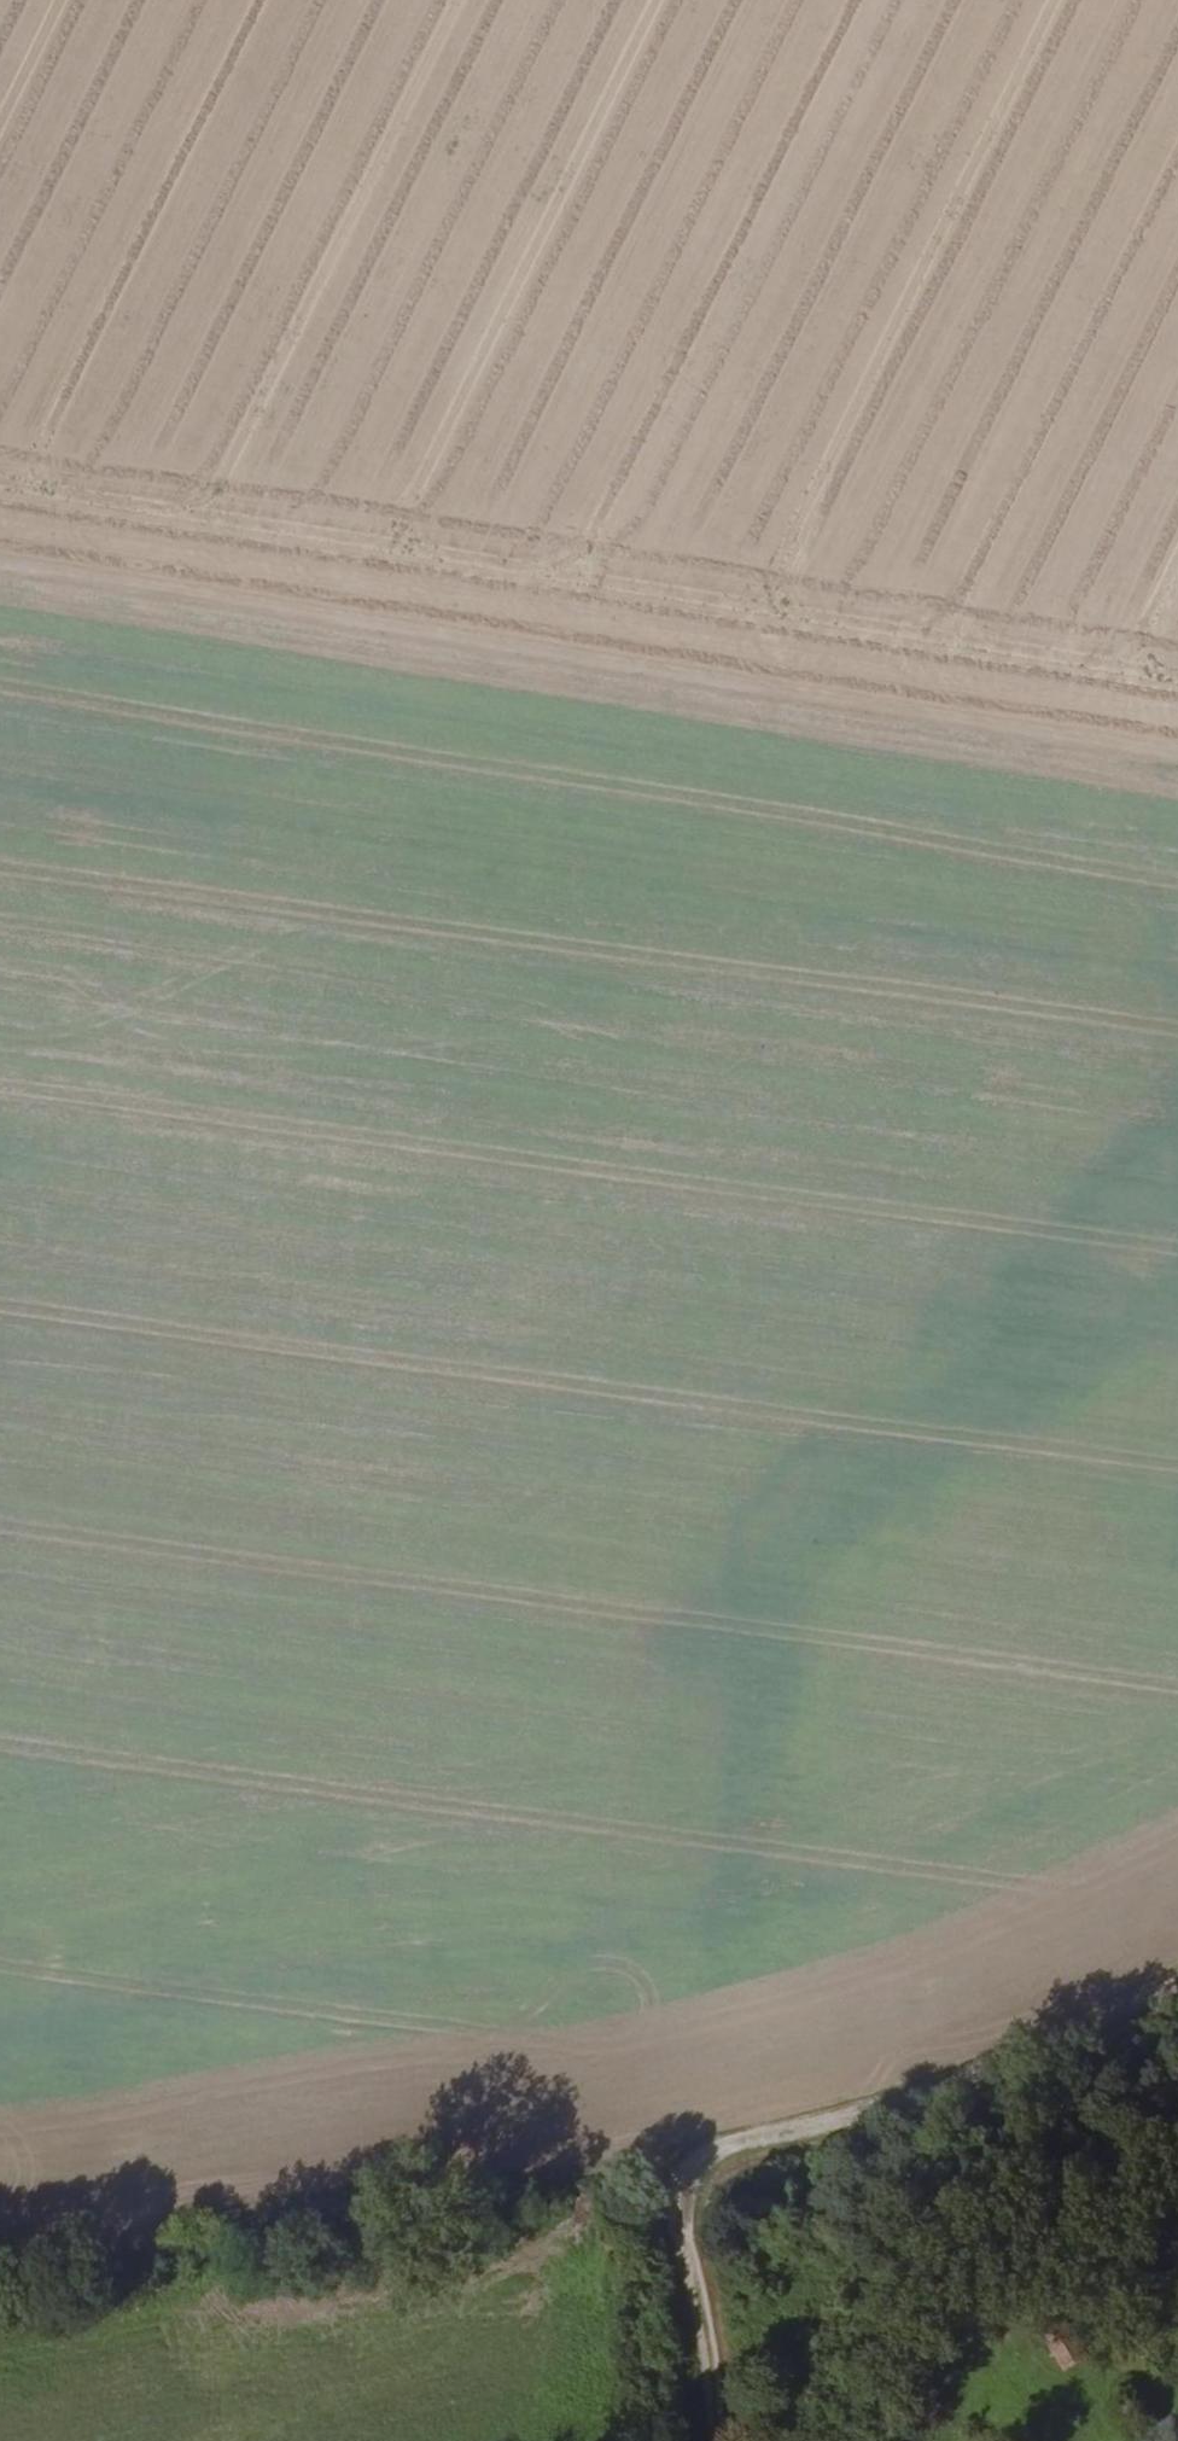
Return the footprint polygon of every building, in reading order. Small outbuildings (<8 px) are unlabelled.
[(1073,2322),(1044,2334),(1058,2370),(1088,2358),(1073,2322)]
